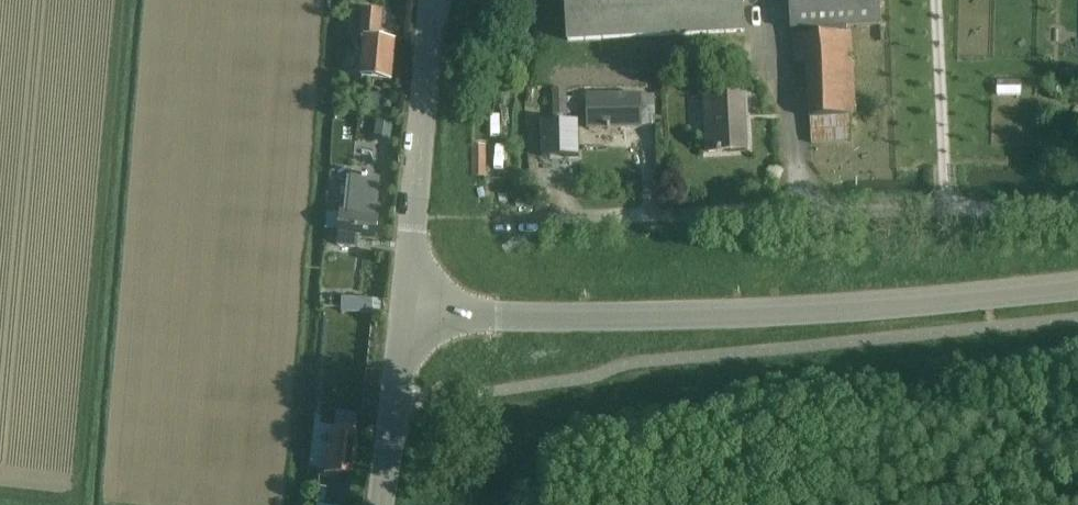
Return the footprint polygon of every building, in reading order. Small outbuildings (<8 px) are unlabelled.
[(568,41),(744,32),(742,0),(566,0),(568,41)] [(791,29),(810,28),(810,34),(792,35),(794,63),(806,62),(810,117),(811,117),(812,143),(851,140),(850,115),(856,114),(851,32),(845,32),(845,26),(880,24),(882,24),(880,0),(790,0),(791,29)] [(362,77),(391,80),(395,39),(380,38),(382,12),(363,10),(361,36),(366,37),(362,77)] [(566,116),(566,90),(552,90),(552,116),(566,116)] [(370,93),(368,113),(383,113),(384,94),(370,93)] [(656,125),(655,95),(587,96),(588,128),(641,127),(641,125),(656,125)] [(749,150),(746,96),(705,98),(708,152),(749,150)] [(578,121),(541,122),(542,157),(578,157),(578,121)] [(378,122),(375,142),(389,144),(391,123),(378,122)] [(471,177),(474,177),(485,177),(485,145),(471,145),(471,177)] [(342,201),(339,245),(357,247),(357,238),(376,239),(379,204),(376,204),(377,184),(378,176),(351,174),(351,182),(349,202),(342,201)] [(342,298),(341,310),(341,312),(376,314),(377,299),(342,298)] [(329,446),(326,473),(353,476),(358,429),(336,426),(334,426),(331,446),(329,446)] [(328,489),(318,488),(315,504),(326,504),(328,489)]
